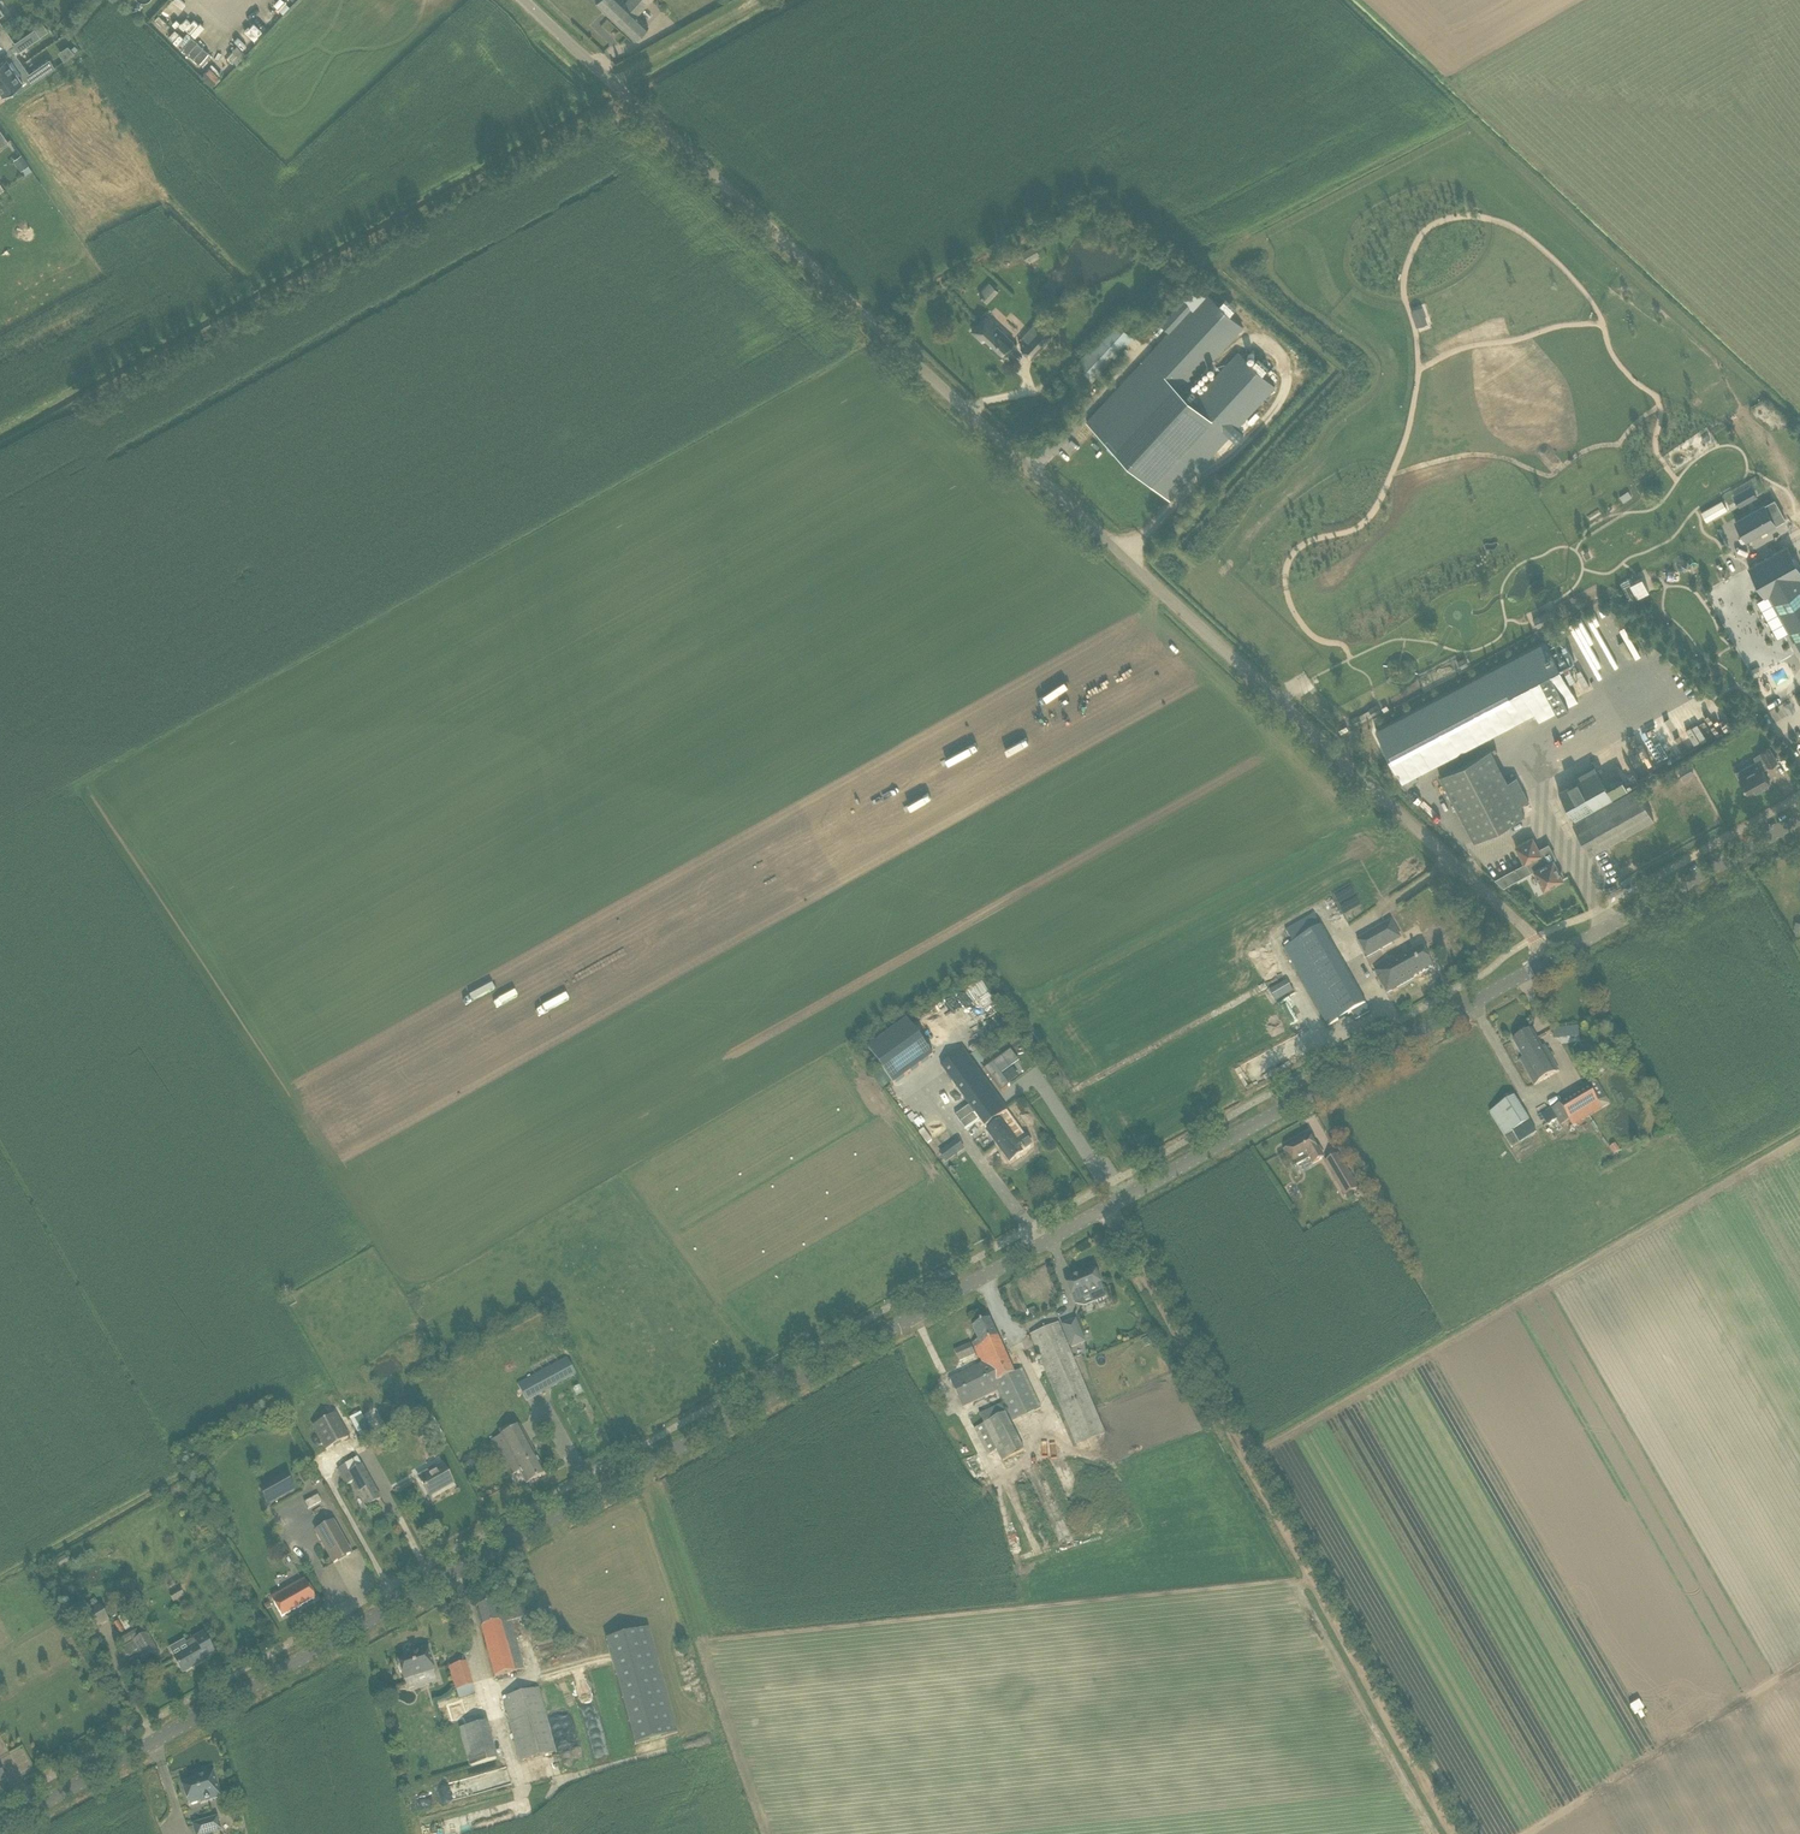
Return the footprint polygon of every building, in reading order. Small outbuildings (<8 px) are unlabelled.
[(635,40),(648,26),(637,15),(647,3),(650,0),(627,0),(625,2),(622,0),(593,0),(635,40)] [(15,42),(13,43),(18,52),(40,37),(35,29),(15,42)] [(204,64),(214,52),(186,30),(176,41),(204,64)] [(13,43),(8,36),(0,42),(0,52),(13,43)] [(229,56),(236,62),(246,52),(238,46),(229,56)] [(23,63),(14,51),(0,61),(0,78),(23,63)] [(23,63),(0,78),(0,90),(3,94),(27,77),(32,83),(55,66),(49,59),(29,73),(23,63)] [(203,75),(213,86),(223,77),(212,66),(203,75)] [(1,147),(8,142),(2,133),(0,135),(0,145),(1,147)] [(23,170),(29,166),(22,155),(15,160),(23,170)] [(1034,245),(1023,252),(1028,260),(1039,254),(1034,245)] [(1170,332),(1087,422),(1170,499),(1229,435),(1237,442),(1244,433),(1238,428),(1276,386),(1262,373),(1269,366),(1258,357),(1252,363),(1238,351),(1198,394),(1188,385),(1228,342),(1243,326),(1230,313),(1236,307),(1225,297),(1219,303),(1206,292),(1204,294),(1195,286),(1183,300),(1161,324),(1170,332)] [(1000,357),(1014,342),(986,316),(972,330),(1000,357)] [(1030,359),(1051,335),(1041,327),(1021,350),(1030,359)] [(1751,487),(1733,496),(1738,505),(1756,495),(1751,487)] [(1774,499),(1735,521),(1746,541),(1785,519),(1774,499)] [(1748,568),(1764,597),(1769,594),(1799,650),(1799,580),(1799,577),(1799,576),(1799,569),(1787,546),(1748,568)] [(1630,584),(1624,586),(1629,595),(1632,600),(1634,599),(1637,597),(1630,584)] [(1549,609),(1532,618),(1537,627),(1554,617),(1549,609)] [(1589,616),(1574,622),(1580,637),(1592,632),(1590,627),(1593,625),(1589,616)] [(1534,712),(1539,721),(1578,700),(1573,691),(1546,640),(1376,729),(1402,781),(1534,712)] [(1755,667),(1749,671),(1752,677),(1759,674),(1755,667)] [(1680,709),(1686,726),(1697,721),(1691,705),(1680,709)] [(1781,718),(1776,708),(1766,713),(1771,722),(1781,718)] [(1699,721),(1688,728),(1697,744),(1709,737),(1699,721)] [(1669,738),(1677,754),(1689,748),(1681,732),(1669,738)] [(1762,769),(1768,766),(1777,761),(1769,747),(1760,752),(1761,753),(1754,756),(1757,761),(1752,763),(1736,772),(1749,794),(1770,782),(1762,769)] [(1520,805),(1529,800),(1516,776),(1507,781),(1490,748),(1440,775),(1474,841),(1525,814),(1520,805)] [(1651,759),(1655,770),(1665,766),(1661,755),(1651,759)] [(1688,765),(1678,771),(1682,778),(1693,772),(1688,765)] [(1597,769),(1558,790),(1575,819),(1613,798),(1597,769)] [(1676,773),(1670,776),(1674,783),(1680,779),(1676,773)] [(1636,787),(1583,817),(1573,823),(1591,854),(1654,818),(1636,787)] [(1524,862),(1495,877),(1504,885),(1531,871),(1534,870),(1544,888),(1548,886),(1549,888),(1556,884),(1555,882),(1563,878),(1553,859),(1548,862),(1543,853),(1541,854),(1532,837),(1515,846),(1524,862)] [(1441,894),(1435,897),(1440,904),(1445,901),(1441,894)] [(1370,1011),(1315,913),(1286,930),(1293,943),(1285,948),(1328,1026),(1345,1016),(1349,1023),(1370,1011)] [(1391,922),(1370,934),(1379,951),(1400,939),(1391,922)] [(1393,962),(1375,972),(1387,993),(1414,978),(1413,977),(1433,966),(1422,947),(1393,963),(1393,962)] [(1276,1002),(1293,992),(1286,980),(1269,990),(1276,1002)] [(868,1049),(894,1085),(934,1056),(907,1020),(868,1049)] [(1578,1026),(1571,1027),(1572,1037),(1579,1036),(1578,1026)] [(1520,1060),(1526,1070),(1535,1085),(1558,1071),(1544,1046),(1541,1048),(1531,1030),(1513,1040),(1523,1058),(1520,1060)] [(963,1050),(941,1067),(987,1130),(986,1131),(1010,1161),(1032,1144),(1008,1111),(1008,1110),(1001,1100),(963,1050)] [(1011,1050),(985,1069),(1001,1092),(1010,1086),(1002,1074),(1001,1073),(1018,1062),(1010,1051),(1011,1051),(1011,1050)] [(1599,1103),(1607,1098),(1597,1081),(1550,1109),(1541,1114),(1546,1125),(1556,1119),(1560,1126),(1569,1121),(1572,1127),(1603,1109),(1599,1103)] [(1010,1093),(1001,1100),(1008,1110),(1017,1103),(1010,1093)] [(1514,1097),(1490,1113),(1513,1147),(1538,1132),(1514,1097)] [(965,1130),(979,1120),(969,1107),(956,1116),(965,1130)] [(1310,1137),(1284,1151),(1290,1162),(1291,1164),(1294,1168),(1310,1159),(1313,1164),(1324,1158),(1319,1148),(1317,1149),(1310,1137)] [(946,1163),(965,1149),(957,1139),(939,1153),(946,1163)] [(1615,1144),(1610,1147),(1615,1154),(1620,1151),(1615,1144)] [(1345,1196),(1357,1189),(1337,1155),(1325,1162),(1345,1196)] [(1080,1274),(1065,1280),(1074,1302),(1090,1295),(1094,1304),(1107,1299),(1095,1270),(1080,1276),(1080,1274)] [(1035,1308),(1028,1311),(1031,1319),(1038,1316),(1035,1308)] [(1066,1334),(1071,1347),(1085,1342),(1080,1329),(1066,1334)] [(1007,1352),(989,1360),(1006,1400),(1006,1399),(1006,1398),(1023,1391),(1023,1392),(1024,1392),(1007,1352)] [(576,1375),(567,1357),(536,1374),(545,1391),(576,1375)] [(977,1357),(936,1374),(936,1375),(938,1374),(941,1380),(940,1380),(942,1386),(943,1385),(945,1391),(944,1392),(944,1393),(985,1376),(985,1375),(983,1376),(980,1369),(981,1369),(979,1364),(978,1364),(975,1358),(977,1357)] [(335,1414),(313,1426),(326,1450),(348,1438),(335,1414)] [(442,1439),(431,1418),(421,1424),(432,1444),(442,1439)] [(545,1474),(540,1464),(519,1425),(512,1429),(501,1435),(491,1441),(510,1476),(519,1471),(521,1474),(526,1485),(545,1474)] [(498,1431),(501,1435),(512,1429),(509,1425),(498,1431)] [(357,1458),(344,1465),(349,1472),(348,1472),(349,1474),(342,1478),(346,1485),(353,1481),(362,1496),(367,1506),(380,1499),(374,1489),(361,1465),(357,1458)] [(298,1491),(284,1461),(269,1468),(274,1479),(260,1485),(269,1505),(298,1491)] [(420,1480),(423,1486),(429,1496),(452,1483),(442,1465),(428,1473),(429,1476),(420,1480)] [(304,1470),(298,1473),(304,1483),(309,1480),(304,1470)] [(321,1501),(317,1495),(305,1502),(308,1508),(321,1501)] [(333,1522),(316,1532),(334,1563),(350,1554),(333,1522)] [(282,1617),(314,1599),(304,1580),(286,1590),(289,1595),(274,1603),(282,1617)] [(179,1589),(169,1594),(173,1602),(183,1597),(179,1589)] [(476,1607),(496,1677),(524,1669),(511,1622),(527,1617),(524,1605),(507,1610),(507,1613),(498,1615),(494,1602),(476,1607)] [(99,1606),(77,1618),(86,1633),(86,1634),(108,1621),(107,1620),(99,1606)] [(118,1621),(114,1624),(119,1633),(124,1631),(118,1621)] [(648,1628),(606,1640),(635,1745),(677,1733),(648,1628)] [(182,1673),(215,1654),(203,1632),(192,1639),(192,1640),(186,1644),(188,1649),(173,1657),(182,1673)] [(133,1633),(120,1640),(123,1646),(133,1641),(137,1639),(133,1633)] [(156,1652),(147,1633),(137,1639),(133,1641),(138,1650),(143,1659),(156,1652)] [(403,1678),(404,1681),(435,1671),(428,1648),(417,1652),(416,1653),(416,1654),(397,1660),(399,1665),(398,1666),(401,1678),(403,1678)] [(448,1668),(455,1691),(473,1686),(465,1662),(448,1668)] [(519,1762),(556,1752),(539,1688),(502,1698),(519,1762)] [(459,1728),(469,1766),(496,1759),(486,1720),(485,1721),(483,1710),(457,1717),(460,1727),(459,1728)] [(22,1748),(11,1752),(16,1763),(27,1759),(22,1748)] [(222,1798),(213,1771),(195,1777),(196,1779),(181,1784),(188,1806),(200,1802),(201,1804),(222,1798)] [(453,1799),(468,1796),(465,1780),(450,1783),(453,1799)] [(217,1818),(193,1825),(196,1833),(222,1833),(217,1818)]
